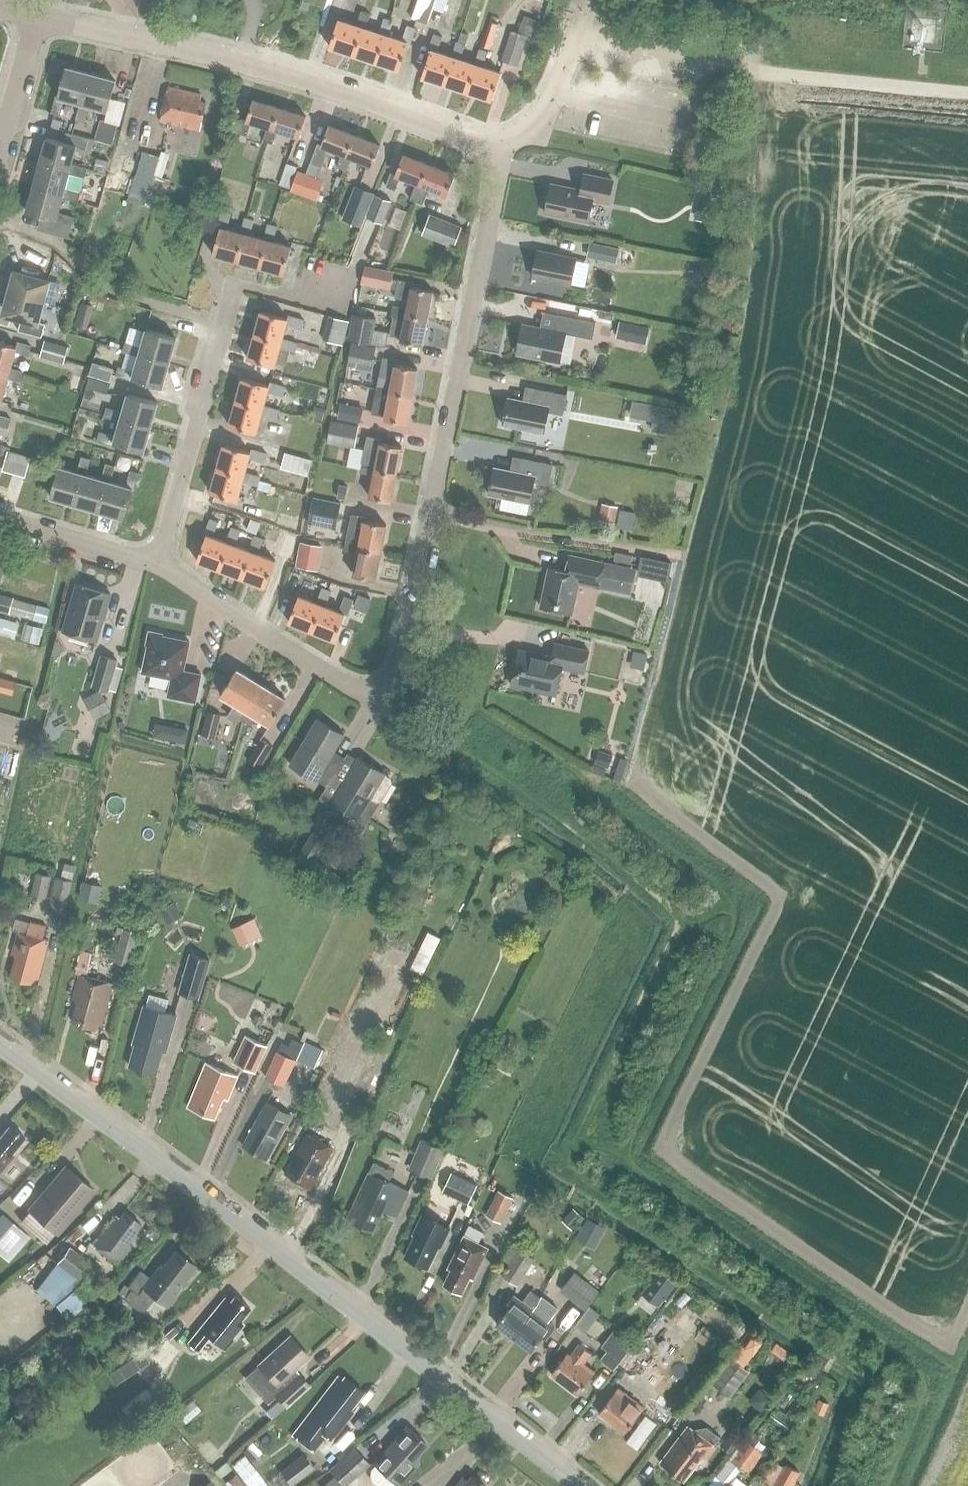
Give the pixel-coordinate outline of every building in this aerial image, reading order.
[(415,15),(429,20),(432,8),(435,0),(420,0),(415,15)] [(444,12),(448,0),(435,0),(432,8),(444,12)] [(367,28),(372,12),(363,9),(357,25),(339,19),(330,47),(353,54),(362,27),(367,28)] [(388,35),(393,19),(384,16),(379,32),(367,28),(362,27),(353,54),(376,62),(385,34),(388,35)] [(538,21),(525,16),(519,32),(532,37),(538,21)] [(411,43),(417,27),(393,19),(388,35),(385,34),(376,62),(400,69),(409,42),(411,43)] [(499,25),(490,22),(483,46),(492,48),(499,25)] [(528,36),(511,30),(502,60),(519,66),(528,36)] [(455,58),(452,57),(438,52),(443,37),(434,34),(429,50),(431,51),(423,77),(446,85),(455,58)] [(478,65),(475,64),(460,60),(466,44),(457,41),(452,57),(455,58),(446,85),(469,92),(478,65)] [(493,100),(501,73),(483,67),(488,52),(480,49),(475,64),(478,65),(469,92),(493,100)] [(83,104),(91,74),(67,68),(59,97),(57,96),(52,113),(61,115),(65,99),(81,104),(83,104)] [(108,111),(116,81),(91,74),(83,104),(81,104),(76,120),(85,122),(90,106),(108,111)] [(161,121),(200,130),(207,102),(200,101),(202,94),(169,87),(161,121)] [(274,129),(280,108),(254,100),(247,121),(244,119),(239,133),(248,136),(252,123),(270,128),(274,129)] [(300,137),(307,117),(280,108),(274,129),(270,128),(265,141),(274,144),(278,131),(300,137)] [(54,119),(52,127),(60,130),(62,121),(54,119)] [(118,124),(101,119),(96,140),(113,144),(118,124)] [(347,156),(355,136),(329,125),(322,145),(318,143),(310,163),(322,168),(328,152),(327,151),(328,148),(343,154),(347,156)] [(91,157),(95,140),(66,132),(64,142),(47,138),(41,163),(71,170),(70,173),(86,178),(88,169),(72,164),(77,148),(82,149),(80,154),(91,157)] [(373,166),(381,146),(355,136),(347,156),(343,154),(338,167),(347,171),(352,158),(373,166)] [(129,199),(147,204),(155,175),(160,158),(160,156),(143,152),(129,199)] [(422,185),(430,165),(404,155),(396,175),(392,173),(387,187),(396,190),(401,177),(417,183),(422,185)] [(163,177),(168,160),(160,158),(155,175),(163,177)] [(66,189),(70,173),(71,170),(41,163),(34,187),(64,195),(63,198),(79,202),(81,193),(66,189)] [(287,163),(280,185),(290,188),(297,168),(297,167),(287,163)] [(447,195),(455,175),(430,165),(422,185),(417,183),(410,199),(423,204),(430,188),(447,195)] [(324,181),(298,171),(290,190),(317,201),(324,181)] [(593,200),(609,204),(614,180),(585,174),(582,190),(552,184),(546,214),(589,222),(593,200)] [(342,219),(346,221),(361,226),(373,193),(354,186),(342,219)] [(59,213),(63,198),(64,195),(34,187),(27,212),(46,217),(42,231),(69,238),(75,217),(59,213)] [(701,192),(700,202),(714,204),(716,194),(701,192)] [(392,202),(376,195),(367,217),(383,224),(392,202)] [(245,234),(242,233),(228,229),(232,214),(223,211),(219,227),(221,228),(213,255),(237,261),(245,234)] [(423,234),(455,247),(463,227),(430,215),(423,234)] [(268,240),(265,239),(251,236),(255,220),(246,218),(242,233),(245,234),(237,261),(261,268),(268,240)] [(285,274),(292,247),(274,242),(278,226),(269,224),(265,239),(268,240),(261,268),(285,274)] [(587,257),(633,267),(636,252),(590,242),(587,257)] [(533,277),(571,285),(577,259),(538,251),(533,277)] [(39,253),(33,272),(58,279),(64,260),(39,253)] [(391,290),(391,288),(397,289),(396,296),(410,299),(408,309),(407,313),(428,318),(434,291),(413,286),(414,282),(399,279),(393,277),(394,272),(365,265),(361,284),(391,290)] [(45,303),(51,281),(15,271),(9,293),(45,303)] [(39,322),(45,303),(9,293),(3,315),(22,320),(19,331),(42,337),(46,324),(39,322)] [(97,319),(101,300),(83,296),(79,315),(97,319)] [(407,313),(408,309),(394,306),(392,315),(394,316),(390,335),(402,338),(401,341),(423,345),(428,318),(407,313)] [(282,342),(283,339),(287,325),(302,329),(305,320),(289,316),(288,318),(262,311),(255,335),(282,342)] [(348,341),(372,345),(377,319),(353,314),(348,341)] [(566,333),(593,339),(596,323),(556,314),(553,331),(523,325),(518,354),(560,363),(566,333)] [(323,340),(344,346),(350,321),(330,316),(323,340)] [(616,338),(630,341),(634,324),(620,321),(616,338)] [(170,362),(177,338),(147,329),(142,347),(126,343),(123,352),(139,356),(140,354),(170,362)] [(298,343),(283,339),(282,342),(255,335),(249,359),(275,366),(280,348),(296,352),(298,343)] [(69,347),(45,341),(41,357),(64,363),(69,347)] [(11,369),(16,352),(29,355),(32,347),(18,343),(17,346),(0,342),(0,371),(10,373),(11,369)] [(348,366),(372,370),(376,348),(352,343),(348,366)] [(163,387),(170,362),(140,354),(139,356),(135,372),(119,367),(116,376),(133,381),(134,379),(163,387)] [(413,396),(418,369),(397,365),(398,361),(384,358),(378,385),(392,388),(391,392),(413,396)] [(94,364),(90,375),(110,382),(114,369),(94,364)] [(11,369),(10,373),(0,371),(0,399),(3,400),(9,378),(22,382),(25,373),(11,369)] [(328,400),(331,381),(306,377),(304,396),(328,400)] [(108,394),(110,384),(90,378),(84,398),(91,400),(94,390),(108,394)] [(263,409),(264,406),(268,392),(284,396),(286,387),(270,383),(270,385),(243,378),(236,402),(263,409)] [(407,423),(413,396),(391,392),(392,388),(378,385),(373,414),(386,416),(386,419),(407,423)] [(548,410),(562,413),(566,393),(535,387),(533,401),(507,397),(502,424),(544,431),(548,410)] [(151,427),(158,402),(128,394),(123,412),(107,408),(105,417),(121,421),(121,419),(151,427)] [(263,409),(236,402),(230,426),(257,433),(262,415),(290,423),(292,414),(264,406),(263,409)] [(362,408),(334,402),(331,419),(359,424),(362,408)] [(654,421),(652,431),(677,435),(682,409),(656,405),(654,421)] [(315,406),(312,419),(323,422),(326,409),(315,406)] [(9,428),(12,419),(0,416),(0,426),(9,428)] [(144,452),(151,427),(121,419),(121,421),(116,436),(89,429),(86,437),(115,446),(115,444),(144,452)] [(327,443),(355,449),(359,426),(331,420),(327,443)] [(397,474),(402,447),(382,443),(383,439),(368,436),(363,463),(376,465),(375,470),(397,474)] [(245,476),(246,473),(250,459),(265,463),(268,454),(252,450),(251,452),(224,445),(218,469),(245,476)] [(31,457),(8,451),(3,471),(26,477),(31,457)] [(281,469),(308,476),(312,460),(285,452),(281,469)] [(87,475),(91,459),(82,457),(78,473),(60,467),(51,497),(76,504),(84,474),(87,475)] [(535,480),(549,483),(552,463),(522,457),(519,471),(494,467),(489,493),(531,501),(535,480)] [(391,501),(397,474),(375,470),(376,465),(363,463),(361,472),(375,474),(370,497),(391,501)] [(111,482),(116,466),(107,464),(102,480),(87,475),(84,474),(76,504),(100,511),(108,481),(111,482)] [(261,477),(246,473),(245,476),(218,469),(211,492),(238,500),(243,482),(259,486),(261,477)] [(135,490),(140,473),(131,471),(126,487),(111,482),(108,481),(100,511),(125,518),(133,490),(135,490)] [(271,483),(261,480),(258,490),(269,493),(271,483)] [(346,485),(340,484),(337,495),(344,497),(346,485)] [(335,530),(336,523),(340,503),(313,498),(307,524),(335,530)] [(600,520),(615,524),(618,507),(603,504),(600,520)] [(281,510),(276,527),(300,533),(305,516),(281,510)] [(620,510),(617,528),(632,530),(635,513),(620,510)] [(366,521),(366,517),(352,514),(347,541),(361,543),(360,548),(381,552),(387,525),(366,521)] [(221,570),(230,546),(226,544),(212,539),(219,521),(211,518),(204,537),(206,538),(198,561),(221,570)] [(259,522),(251,519),(247,529),(256,532),(259,522)] [(252,554),(249,553),(236,548),(235,548),(242,530),(232,526),(226,544),(230,546),(221,570),(243,578),(252,554)] [(275,563),(259,557),(258,557),(264,538),(255,535),(249,553),(252,554),(243,578),(266,587),(275,563)] [(360,548),(361,543),(347,541),(345,550),(359,553),(354,575),(376,579),(381,552),(360,548)] [(324,546),(301,542),(296,567),(319,571),(324,546)] [(622,591),(627,566),(570,554),(566,571),(549,567),(541,606),(572,613),(579,582),(622,591)] [(111,594),(78,584),(64,631),(97,641),(111,594)] [(326,606),(332,591),(323,588),(317,603),(299,596),(289,622),(312,631),(322,605),(326,606)] [(0,594),(0,610),(46,624),(51,608),(0,594)] [(354,605),(366,610),(370,599),(359,594),(354,605)] [(354,600),(345,596),(339,611),(326,606),(322,605),(312,631),(335,640),(345,614),(348,615),(354,600)] [(169,697),(196,703),(202,675),(184,671),(190,642),(163,636),(163,634),(150,632),(147,645),(149,646),(143,673),(172,679),(169,697)] [(563,667),(584,672),(589,650),(556,642),(553,656),(519,649),(512,685),(556,695),(563,667)] [(639,653),(635,669),(644,671),(648,655),(639,653)] [(119,660),(101,655),(92,687),(109,692),(119,660)] [(239,724),(242,718),(247,710),(262,685),(237,670),(222,695),(235,703),(227,716),(239,724)] [(262,685),(247,710),(242,718),(252,725),(257,716),(271,725),(286,699),(262,685)] [(90,695),(100,716),(110,711),(99,690),(90,695)] [(203,735),(216,738),(222,715),(209,711),(203,735)] [(337,770),(344,759),(333,754),(345,735),(318,719),(291,765),(327,787),(317,804),(317,805),(337,770)] [(177,733),(176,742),(187,744),(189,730),(183,729),(177,733)] [(274,747),(261,740),(248,760),(261,768),(274,747)] [(599,751),(594,763),(609,769),(614,756),(599,751)] [(385,774),(386,773),(360,757),(348,776),(337,770),(317,805),(331,813),(335,805),(358,819),(370,799),(376,802),(381,801),(392,783),(391,778),(385,774)] [(213,810),(219,789),(220,789),(200,783),(193,804),(213,810)] [(337,886),(343,878),(315,860),(327,841),(313,832),(300,851),(302,852),(298,858),(309,866),(307,870),(315,875),(327,883),(328,881),(337,886)] [(73,879),(76,865),(65,863),(62,877),(73,879)] [(52,877),(37,873),(32,896),(47,899),(52,877)] [(56,878),(49,910),(66,914),(73,882),(56,878)] [(83,882),(80,899),(99,903),(103,886),(83,882)] [(161,910),(168,924),(182,917),(174,903),(161,910)] [(254,919),(232,929),(240,946),(262,936),(254,919)] [(11,978),(37,985),(49,940),(44,939),(47,927),(31,922),(28,934),(19,932),(13,954),(17,955),(11,978)] [(141,933),(118,927),(116,933),(122,934),(115,961),(132,966),(141,933)] [(82,948),(78,970),(89,972),(94,950),(82,948)] [(179,993),(200,999),(211,959),(190,953),(179,993)] [(97,1025),(102,1026),(114,983),(80,974),(73,999),(79,1001),(73,1023),(96,1029),(97,1025)] [(163,1052),(166,1053),(177,1015),(145,1006),(133,1044),(136,1044),(130,1066),(157,1074),(163,1052)] [(264,1018),(256,1015),(253,1021),(261,1025),(264,1018)] [(267,1046),(246,1037),(235,1062),(256,1072),(267,1046)] [(324,1048),(306,1040),(298,1060),(316,1067),(324,1048)] [(297,1060),(278,1051),(266,1077),(285,1086),(297,1060)] [(238,1077),(207,1064),(189,1107),(216,1118),(224,1098),(228,1100),(238,1077)] [(294,1116),(268,1101),(243,1145),(264,1158),(268,1151),(272,1154),(294,1116)] [(25,1137),(11,1125),(0,1138),(0,1172),(14,1155),(11,1153),(25,1137)] [(334,1149),(308,1134),(285,1174),(307,1186),(310,1180),(315,1183),(334,1149)] [(409,1169),(432,1179),(445,1150),(422,1140),(409,1169)] [(485,1172),(459,1159),(443,1191),(469,1204),(485,1172)] [(402,1206),(409,1192),(390,1183),(395,1173),(374,1163),(349,1216),(354,1219),(353,1221),(374,1231),(384,1211),(388,1213),(393,1202),(402,1206)] [(48,1244),(57,1233),(94,1190),(66,1167),(20,1220),(48,1244)] [(514,1198),(499,1190),(487,1215),(502,1223),(514,1198)] [(439,1247),(441,1248),(458,1213),(433,1201),(426,1216),(423,1215),(413,1235),(416,1236),(405,1257),(429,1268),(439,1247)] [(573,1208),(562,1221),(572,1230),(583,1217),(573,1208)] [(142,1225),(124,1211),(120,1218),(116,1215),(93,1245),(116,1263),(130,1245),(128,1243),(142,1225)] [(23,1230),(3,1214),(0,1217),(0,1253),(11,1262),(31,1237),(23,1230)] [(576,1239),(595,1250),(607,1228),(588,1218),(576,1239)] [(476,1274),(489,1248),(479,1244),(485,1232),(470,1225),(449,1268),(453,1270),(445,1285),(462,1293),(472,1272),(476,1274)] [(74,1276),(82,1282),(95,1266),(70,1247),(43,1282),(60,1294),(74,1276)] [(520,1249),(519,1251),(512,1247),(504,1260),(510,1264),(502,1276),(518,1286),(535,1259),(520,1249)] [(141,1271),(128,1287),(125,1285),(118,1294),(124,1299),(143,1313),(155,1297),(168,1307),(184,1285),(182,1284),(196,1266),(175,1250),(164,1265),(162,1263),(150,1278),(141,1271)] [(642,1293),(660,1307),(678,1283),(660,1269),(642,1293)] [(561,1291),(585,1310),(600,1292),(588,1282),(576,1272),(561,1291)] [(76,1299),(83,1307),(97,1296),(90,1287),(76,1299)] [(538,1304),(542,1297),(532,1290),(522,1302),(514,1296),(504,1308),(508,1310),(497,1324),(514,1337),(534,1311),(538,1304)] [(250,1308),(235,1296),(230,1302),(225,1298),(189,1342),(199,1350),(210,1337),(225,1349),(234,1339),(236,1340),(243,1331),(240,1328),(244,1324),(239,1321),(250,1308)] [(591,1307),(577,1325),(587,1332),(600,1314),(591,1307)] [(546,1339),(555,1327),(534,1311),(514,1337),(532,1351),(543,1337),(546,1339)] [(735,1334),(741,1339),(748,1330),(741,1325),(735,1334)] [(634,1344),(615,1329),(602,1347),(607,1351),(601,1360),(614,1370),(634,1344)] [(745,1349),(753,1356),(764,1341),(755,1334),(745,1347),(745,1349)] [(280,1400),(286,1407),(309,1386),(295,1370),(309,1357),(290,1336),(258,1365),(281,1391),(276,1396),(279,1399),(280,1400)] [(154,1357),(166,1368),(181,1350),(169,1340),(154,1357)] [(56,1360),(66,1366),(75,1350),(65,1344),(56,1360)] [(552,1375),(578,1395),(595,1372),(584,1363),(592,1353),(580,1344),(571,1356),(568,1354),(552,1375)] [(733,1359),(744,1367),(753,1356),(745,1349),(745,1347),(743,1346),(733,1359)] [(733,1359),(731,1357),(712,1383),(731,1397),(750,1371),(744,1367),(733,1359)] [(344,1378),(342,1381),(338,1378),(295,1435),(313,1450),(325,1434),(331,1439),(352,1412),(349,1410),(363,1393),(344,1378)] [(599,1414),(625,1434),(645,1408),(619,1388),(599,1414)] [(158,1402),(147,1389),(122,1409),(132,1422),(158,1402)] [(280,1400),(279,1399),(268,1410),(275,1417),(286,1407),(280,1400)] [(814,1411),(825,1415),(829,1403),(819,1399),(814,1411)] [(787,1414),(796,1420),(804,1408),(796,1402),(787,1414)] [(11,1424),(22,1426),(25,1413),(14,1411),(11,1424)] [(406,1426),(376,1459),(373,1463),(375,1465),(373,1467),(371,1470),(370,1472),(370,1474),(371,1476),(371,1479),(372,1480),(372,1481),(374,1482),(375,1484),(377,1485),(393,1485),(395,1485),(395,1484),(398,1485),(400,1483),(416,1466),(412,1462),(427,1445),(411,1429),(410,1430),(406,1426)] [(694,1429),(689,1426),(661,1463),(684,1481),(702,1458),(705,1460),(722,1438),(707,1427),(694,1429)] [(722,1447),(732,1454),(741,1442),(731,1435),(722,1447)] [(764,1453),(747,1440),(719,1477),(728,1484),(727,1485),(748,1485),(749,1485),(736,1476),(729,1485),(728,1484),(742,1468),(748,1473),(764,1453)] [(262,1453),(253,1442),(242,1452),(251,1462),(262,1453)] [(355,1447),(329,1470),(334,1475),(322,1485),(346,1485),(370,1465),(355,1447)] [(304,1453),(280,1472),(291,1485),(292,1485),(315,1468),(304,1453)] [(245,1455),(232,1464),(248,1485),(268,1485),(245,1455)] [(229,1485),(245,1485),(236,1474),(237,1472),(228,1461),(215,1471),(224,1483),(226,1482),(229,1485)] [(784,1467),(775,1461),(761,1485),(793,1485),(801,1472),(786,1464),(785,1467),(784,1467)] [(472,1476),(467,1481),(462,1478),(456,1485),(485,1485),(472,1476)]
